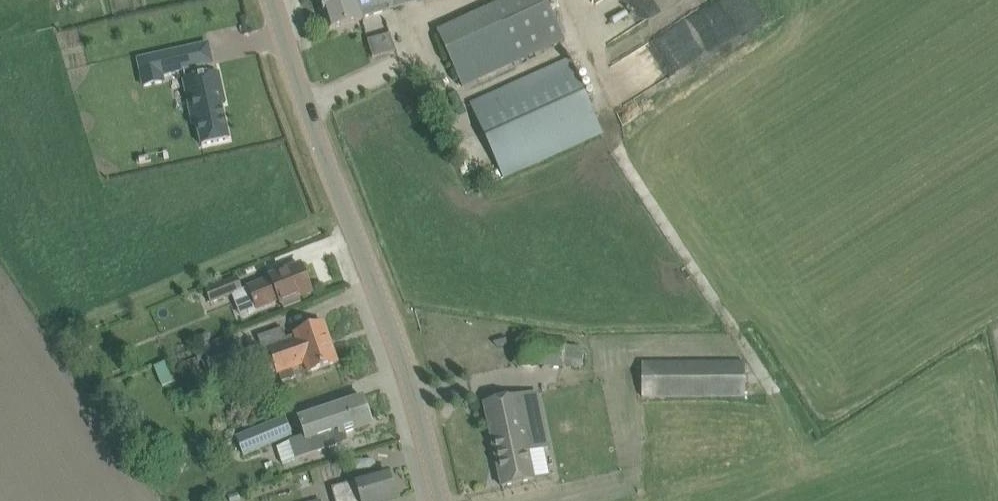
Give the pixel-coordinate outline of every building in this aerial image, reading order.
[(330,31),(364,20),(363,17),(419,0),(321,0),(330,31)] [(439,34),(462,85),(559,41),(541,0),(515,0),(439,34)] [(583,18),(597,44),(679,0),(616,0),(583,18)] [(390,36),(367,38),(369,56),(392,53),(390,36)] [(189,49),(158,55),(163,76),(183,71),(185,78),(183,79),(192,122),(196,121),(202,146),(229,140),(221,105),(225,104),(219,74),(207,76),(205,66),(205,65),(193,68),(189,49)] [(470,103),(503,176),(600,133),(568,60),(470,103)] [(271,277),(272,279),(249,288),(257,310),(281,300),(284,310),(301,303),(299,298),(311,293),(300,265),(271,277)] [(206,290),(211,303),(242,291),(237,278),(206,290)] [(283,329),(258,337),(263,353),(270,350),(273,358),(263,362),(268,378),(278,374),(279,374),(282,382),(295,378),(292,369),(306,364),(309,373),(318,370),(337,363),(324,325),(305,332),(286,339),(283,329)] [(212,373),(237,362),(227,337),(194,350),(198,359),(197,359),(198,363),(202,362),(206,371),(210,370),(212,373)] [(565,348),(565,340),(525,337),(523,365),(579,369),(581,350),(565,348)] [(642,364),(643,397),(745,396),(744,362),(642,364)] [(485,404),(502,487),(535,480),(529,453),(548,449),(536,393),(485,404)] [(278,448),(283,464),(296,460),(349,442),(345,433),(372,424),(364,398),(299,420),(305,436),(290,441),(290,442),(278,448)] [(237,438),(244,456),(291,436),(284,419),(237,438)] [(350,494),(334,498),(335,500),(391,500),(396,500),(389,473),(348,484),(350,494)]
